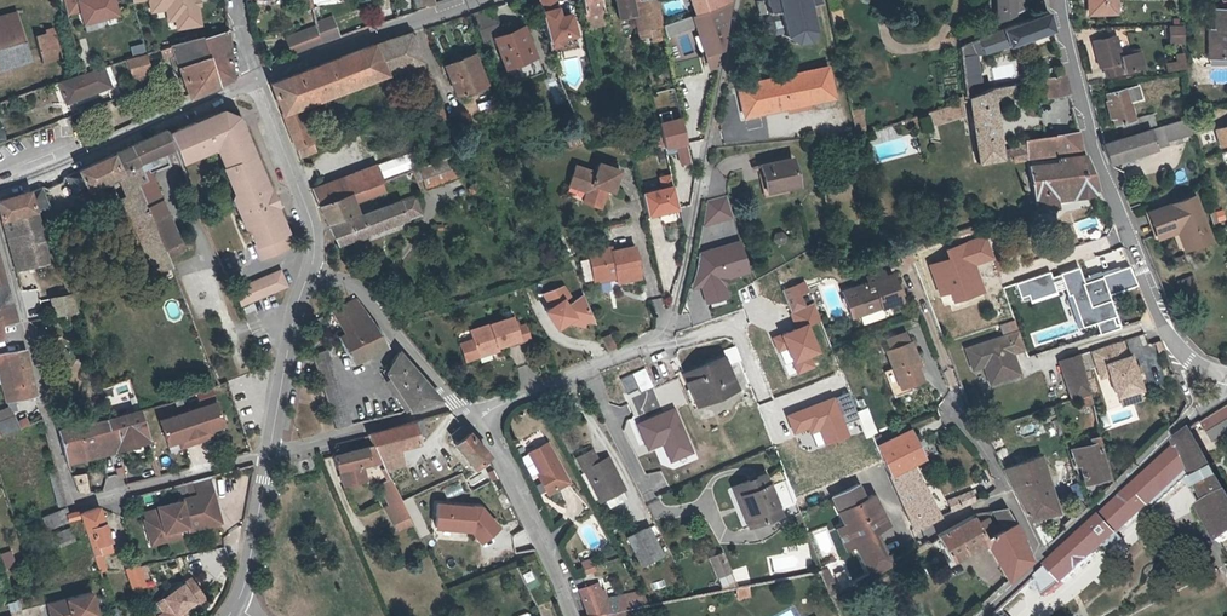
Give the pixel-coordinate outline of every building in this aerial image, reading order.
[(82,23),(119,15),(116,0),(63,0),(67,15),(79,12),(82,23)] [(150,13),(164,10),(166,22),(172,21),(176,30),(202,26),(199,6),(201,7),(200,0),(148,0),(150,13)] [(541,9),(559,5),(557,0),(538,0),(541,9)] [(583,11),(602,8),(600,0),(580,0),(583,11)] [(632,0),(615,0),(618,14),(635,11),(632,0)] [(635,11),(640,36),(652,34),(653,41),(665,38),(657,0),(632,0),(635,11)] [(695,14),(731,2),(731,0),(691,0),(695,14)] [(758,13),(756,14),(758,23),(766,22),(768,30),(772,33),(782,31),(783,35),(794,41),(805,38),(812,27),(809,16),(820,13),(817,3),(818,3),(818,0),(758,0),(755,1),(758,13)] [(998,19),(1023,10),(1022,0),(997,0),(998,19)] [(1091,12),(1114,11),(1114,3),(1117,2),(1117,0),(1091,0),(1091,12)] [(731,2),(695,14),(691,15),(709,69),(716,69),(731,2)] [(558,5),(541,9),(549,41),(579,35),(572,11),(561,13),(558,5)] [(494,37),(501,35),(489,6),(470,12),(482,42),(494,37)] [(606,25),(602,8),(583,11),(586,29),(606,25)] [(844,23),(841,8),(830,11),(833,26),(844,23)] [(28,58),(14,11),(0,16),(0,67),(28,58)] [(961,44),(965,83),(970,82),(981,80),(976,54),(1010,44),(1053,28),(1048,11),(961,44)] [(1226,59),(1226,11),(1216,11),(1215,31),(1209,31),(1209,58),(1217,58),(1226,59)] [(332,16),(314,22),(321,43),(339,37),(332,16)] [(314,25),(283,35),(290,53),(320,43),(314,25)] [(1172,40),(1184,40),(1184,25),(1172,25),(1172,40)] [(501,35),(494,37),(505,66),(508,65),(514,82),(542,71),(526,26),(501,35)] [(41,61),(61,55),(54,29),(34,35),(41,61)] [(227,29),(201,38),(200,35),(169,44),(187,99),(234,76),(231,60),(229,44),(227,29)] [(267,81),(281,114),(300,108),(296,97),(381,64),(388,74),(404,66),(407,73),(425,66),(410,31),(373,42),(267,81)] [(1094,41),(1101,66),(1104,65),(1107,76),(1123,72),(1124,72),(1147,67),(1143,50),(1122,56),(1117,36),(1110,37),(1109,35),(1102,37),(1103,39),(1094,41)] [(143,42),(129,46),(132,54),(145,50),(143,42)] [(1166,70),(1186,69),(1185,51),(1175,52),(1175,60),(1165,61),(1166,70)] [(486,82),(474,53),(444,64),(456,94),(486,82)] [(145,54),(125,59),(133,89),(153,82),(145,54)] [(296,97),(300,108),(388,74),(381,64),(296,97)] [(1049,77),(1065,73),(1063,65),(1047,68),(1049,77)] [(58,81),(65,102),(110,85),(103,66),(97,68),(85,72),(68,78),(58,81)] [(835,96),(828,66),(738,86),(745,116),(835,96)] [(1065,73),(1049,77),(1045,77),(1048,95),(1069,91),(1065,73)] [(1015,83),(992,88),(993,100),(1016,96),(1015,89),(1015,83)] [(1107,93),(1116,123),(1121,122),(1124,133),(1144,127),(1141,116),(1135,118),(1130,102),(1143,98),(1139,85),(1107,93)] [(1002,157),(1001,149),(993,100),(992,88),(970,96),(971,99),(980,162),(1002,157)] [(933,126),(966,117),(961,100),(928,109),(933,126)] [(165,131),(175,147),(179,157),(198,149),(199,153),(209,148),(207,144),(217,140),(227,165),(226,165),(240,201),(238,203),(244,218),(248,217),(258,242),(257,243),(263,258),(292,247),(286,231),(287,230),(277,205),(272,207),(269,199),(276,197),(272,188),(270,190),(243,128),(241,129),(236,118),(238,115),(221,108),(165,131)] [(300,108),(281,114),(298,158),(299,159),(317,152),(300,108)] [(861,108),(852,110),(857,135),(867,133),(861,108)] [(615,109),(607,111),(612,128),(618,127),(615,109)] [(241,129),(243,128),(246,127),(241,116),(238,115),(236,118),(241,129)] [(680,117),(658,122),(663,145),(675,143),(677,150),(680,164),(690,162),(680,117)] [(1190,118),(1105,145),(1110,162),(1153,148),(1153,149),(1196,135),(1190,118)] [(1213,131),(1218,147),(1226,144),(1226,127),(1213,131)] [(151,172),(171,164),(165,151),(175,147),(165,131),(163,128),(129,144),(147,181),(137,185),(160,242),(167,259),(183,251),(179,242),(181,241),(151,172)] [(1026,152),(1014,154),(1015,161),(1027,158),(1028,160),(1081,152),(1078,132),(1025,139),(1026,152)] [(583,141),(581,133),(566,139),(569,146),(583,141)] [(1002,157),(1014,154),(1026,152),(1025,139),(1019,140),(1020,146),(1001,149),(1002,157)] [(664,153),(677,150),(675,143),(663,145),(664,153)] [(147,181),(129,144),(73,169),(75,171),(64,177),(72,195),(120,172),(127,188),(129,197),(122,200),(155,271),(171,267),(167,259),(160,242),(137,185),(147,181)] [(1028,163),(1029,169),(1024,170),(1030,205),(1030,207),(1036,205),(1037,208),(1056,205),(1055,194),(1095,188),(1091,168),(1087,154),(1082,155),(1028,163)] [(460,175),(453,156),(420,167),(427,187),(460,175)] [(798,185),(792,158),(762,165),(768,192),(798,185)] [(575,164),(570,181),(577,183),(576,187),(586,190),(583,199),(600,205),(605,190),(602,189),(604,185),(612,187),(619,167),(599,161),(596,171),(575,164)] [(316,204),(382,182),(376,163),(310,188),(316,204)] [(662,187),(671,184),(669,174),(659,176),(662,187)] [(382,182),(316,204),(324,223),(326,224),(358,213),(355,205),(386,193),(382,182)] [(671,184),(662,187),(641,191),(646,213),(676,206),(671,184)] [(29,190),(37,211),(48,208),(40,186),(29,190)] [(29,190),(0,199),(0,221),(12,217),(37,211),(29,190)] [(724,191),(704,196),(700,220),(730,212),(724,191)] [(1149,212),(1158,234),(1179,225),(1187,246),(1210,237),(1193,194),(1149,212)] [(421,211),(416,195),(401,201),(408,219),(419,215),(421,211)] [(272,207),(277,205),(279,205),(276,197),(269,199),(272,207)] [(408,219),(401,201),(329,226),(332,231),(335,237),(339,243),(408,219)] [(15,227),(39,219),(37,211),(12,217),(15,227)] [(0,221),(0,224),(15,272),(48,263),(45,239),(39,219),(15,227),(12,217),(0,221)] [(737,238),(707,245),(704,259),(708,270),(702,272),(699,279),(704,297),(724,292),(721,281),(723,272),(745,267),(737,238)] [(613,249),(612,245),(588,250),(595,280),(612,277),(610,272),(617,271),(618,280),(642,274),(635,244),(613,249)] [(687,283),(699,279),(702,272),(708,270),(704,259),(707,245),(695,248),(693,264),(687,283)] [(900,253),(903,262),(912,259),(909,250),(900,253)] [(938,265),(921,272),(927,288),(944,281),(938,265)] [(866,279),(839,288),(849,315),(897,297),(888,271),(881,273),(879,268),(863,273),(866,279)] [(1122,271),(1126,287),(1136,283),(1130,268),(1122,271)] [(244,305),(289,286),(282,270),(237,290),(244,305)] [(1191,276),(1177,282),(1180,291),(1194,285),(1191,276)] [(781,287),(789,309),(802,304),(796,290),(804,286),(802,279),(781,287)] [(12,304),(6,283),(2,289),(0,289),(0,307),(12,304)] [(1136,283),(1126,287),(1125,287),(1130,299),(1141,295),(1136,283)] [(594,320),(585,293),(571,298),(566,284),(541,292),(555,333),(594,320)] [(47,298),(53,317),(77,313),(72,294),(47,298)] [(340,337),(349,354),(381,337),(369,318),(354,296),(352,298),(332,309),(342,328),(338,330),(341,335),(340,337)] [(789,309),(795,325),(805,321),(805,322),(817,317),(810,300),(802,304),(789,309)] [(12,304),(0,307),(0,327),(17,322),(12,304)] [(470,328),(477,350),(498,344),(498,345),(520,338),(514,315),(470,328)] [(786,328),(771,334),(776,346),(784,343),(790,357),(794,368),(810,362),(805,351),(815,348),(805,322),(805,321),(795,325),(791,326),(792,329),(787,331),(786,328)] [(965,346),(971,367),(983,363),(988,381),(1007,375),(1005,369),(1016,365),(1014,357),(1009,355),(1008,351),(1011,350),(1023,346),(1017,329),(965,346)] [(601,337),(608,352),(618,347),(611,333),(601,337)] [(351,357),(354,363),(387,346),(381,337),(349,354),(351,357)] [(1091,349),(1096,366),(1105,363),(1108,373),(1115,395),(1139,387),(1136,377),(1133,367),(1129,354),(1126,356),(1121,340),(1091,349)] [(887,351),(894,369),(885,372),(893,392),(922,380),(916,363),(919,362),(911,342),(887,351)] [(781,360),(790,357),(784,343),(776,346),(781,360)] [(498,344),(477,350),(479,355),(499,349),(498,345),(498,344)] [(326,348),(310,353),(336,428),(354,424),(326,348)] [(17,411),(14,401),(35,395),(23,350),(0,355),(0,380),(5,403),(12,412),(17,411)] [(1083,368),(1092,365),(1088,350),(1080,353),(1083,368)] [(384,372),(389,380),(410,409),(440,397),(399,351),(390,364),(392,366),(384,372)] [(1083,368),(1080,353),(1058,360),(1069,393),(1072,400),(1090,395),(1083,368)] [(730,384),(720,356),(680,371),(690,399),(730,384)] [(1108,373),(1105,363),(1096,366),(1100,376),(1108,373)] [(638,390),(651,384),(642,365),(629,371),(636,386),(638,390)] [(1007,375),(1018,371),(1016,365),(1005,369),(1007,375)] [(1141,375),(1138,365),(1133,367),(1136,377),(1141,375)] [(625,391),(636,386),(629,371),(618,376),(625,391)] [(410,409),(389,380),(384,383),(403,411),(410,409)] [(845,390),(784,413),(790,429),(804,423),(809,421),(811,427),(816,425),(821,440),(843,432),(839,421),(855,415),(845,390)] [(1069,393),(1054,397),(1057,405),(1059,404),(1072,400),(1069,393)] [(214,403),(158,422),(166,445),(177,442),(184,439),(186,446),(206,439),(204,432),(211,430),(222,426),(214,403)] [(671,407),(635,421),(641,436),(644,434),(648,445),(660,440),(667,458),(688,449),(671,407)] [(1226,423),(1226,407),(1202,424),(1208,434),(1226,423)] [(868,408),(857,412),(865,432),(876,428),(868,408)] [(139,409),(110,418),(119,449),(147,440),(139,409)] [(20,429),(16,417),(0,422),(0,437),(20,429)] [(110,418),(91,422),(58,430),(65,458),(67,462),(99,455),(100,454),(100,453),(115,450),(119,449),(110,418)] [(421,418),(390,426),(395,447),(397,447),(418,441),(416,434),(425,432),(421,418)] [(812,444),(821,440),(816,425),(811,427),(809,421),(804,423),(812,444)] [(488,454),(486,451),(472,435),(462,423),(451,433),(457,440),(454,443),(475,466),(488,454)] [(374,444),(382,460),(387,471),(395,469),(394,464),(402,462),(397,447),(395,447),(390,426),(368,432),(369,434),(374,444)] [(876,447),(883,461),(884,460),(914,528),(940,515),(913,461),(924,456),(915,439),(910,427),(876,447)] [(211,430),(204,432),(206,439),(213,437),(211,430)] [(1033,583),(1038,588),(1049,601),(1153,507),(1193,471),(1198,482),(1194,485),(1199,494),(1202,493),(1206,501),(1199,505),(1218,542),(1226,538),(1226,493),(1226,490),(1224,492),(1192,431),(1177,442),(1176,443),(1176,445),(1178,447),(1096,523),(1033,583)] [(1071,449),(1075,467),(1081,466),(1085,484),(1106,479),(1097,437),(1090,439),(1091,444),(1071,449)] [(184,439),(177,442),(180,449),(186,446),(184,439)] [(526,452),(537,473),(539,477),(537,478),(545,493),(566,482),(544,442),(526,452)] [(382,460),(374,444),(365,446),(369,460),(369,464),(382,460)] [(369,460),(365,446),(333,456),(337,470),(339,469),(343,486),(366,479),(361,463),(369,460)] [(586,453),(614,504),(625,498),(620,490),(623,488),(607,457),(597,463),(591,450),(586,453)] [(614,504),(586,453),(576,458),(583,470),(581,471),(598,501),(603,498),(608,507),(614,504)] [(1050,489),(1047,479),(1041,456),(1003,468),(1014,489),(1029,520),(1057,514),(1050,489)] [(86,474),(71,476),(77,491),(88,493),(86,474)] [(1075,476),(1047,479),(1050,489),(1080,485),(1076,475),(1075,476)] [(194,482),(197,494),(212,490),(208,478),(198,481),(194,482)] [(390,503),(401,499),(391,478),(380,484),(390,503)] [(739,491),(754,530),(782,520),(767,480),(739,491)] [(874,530),(874,531),(888,524),(873,494),(864,498),(857,483),(832,495),(854,540),(874,530)] [(212,490),(197,494),(180,499),(180,501),(157,507),(159,515),(144,520),(148,536),(162,532),(164,540),(180,536),(179,530),(178,527),(187,525),(188,528),(188,530),(220,521),(212,490)] [(970,490),(948,500),(952,511),(975,501),(970,490)] [(754,530),(739,491),(729,495),(745,534),(754,530)] [(401,499),(390,503),(391,504),(386,506),(394,524),(410,516),(401,499)] [(493,534),(494,503),(435,501),(434,532),(493,534)] [(80,518),(77,507),(43,517),(47,528),(80,518)] [(94,559),(101,557),(113,554),(98,508),(79,514),(94,559)] [(936,536),(939,540),(952,562),(987,543),(1007,581),(1032,560),(1022,536),(1007,509),(992,512),(1000,529),(984,539),(972,516),(958,523),(936,536)] [(60,546),(75,541),(70,526),(55,532),(60,546)] [(632,536),(646,562),(659,555),(645,528),(632,536)] [(511,533),(515,547),(530,542),(526,529),(511,533)] [(874,530),(854,540),(870,573),(893,560),(889,552),(883,555),(872,532),(874,531),(874,530)] [(151,544),(164,540),(162,532),(148,536),(151,544)] [(646,562),(632,536),(627,538),(641,565),(646,562)] [(939,540),(936,536),(929,540),(932,544),(939,540)] [(17,564),(11,549),(0,553),(0,557),(5,569),(17,564)] [(730,572),(723,554),(710,559),(717,577),(730,572)] [(101,557),(94,559),(99,574),(106,572),(101,557)] [(131,592),(144,587),(138,568),(125,572),(131,592)] [(531,570),(525,572),(530,585),(536,582),(531,570)] [(163,611),(156,615),(183,615),(182,615),(181,613),(187,609),(192,605),(204,596),(190,577),(163,596),(167,602),(166,608),(163,611)] [(639,592),(603,598),(598,583),(579,588),(583,597),(584,597),(590,615),(644,604),(642,597),(639,592)] [(737,598),(750,597),(749,585),(736,586),(737,598)] [(91,591),(47,603),(50,615),(98,615),(91,591)] [(156,601),(163,611),(166,608),(167,602),(163,596),(156,601)]
